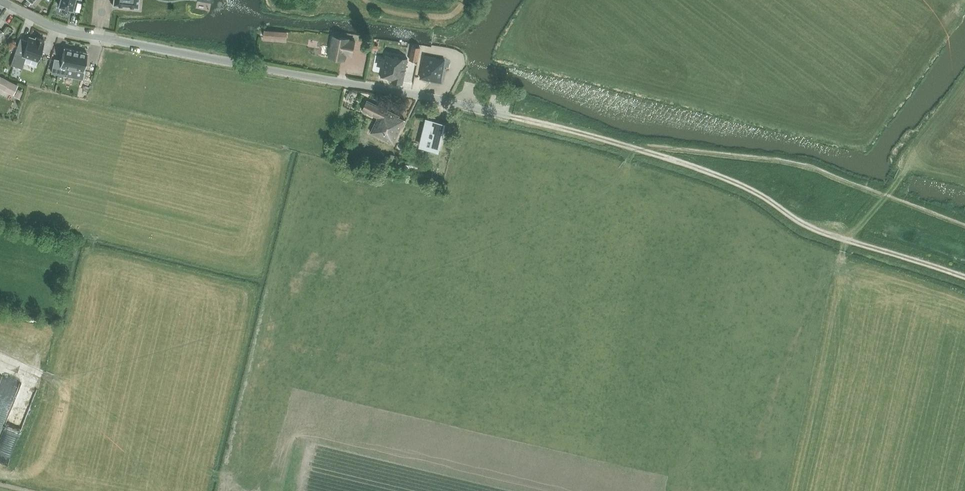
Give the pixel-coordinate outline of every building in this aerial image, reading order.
[(72,9),(75,0),(60,0),(58,5),(72,9)] [(286,39),(286,38),(287,31),(265,30),(264,37),(286,39)] [(345,60),(346,55),(352,56),(355,42),(348,40),(348,38),(333,35),(329,57),(345,60)] [(15,53),(11,65),(22,68),(26,57),(38,61),(44,42),(29,37),(28,41),(20,38),(15,53)] [(366,42),(364,52),(370,53),(372,43),(366,42)] [(64,48),(61,60),(54,59),(52,72),(65,75),(67,67),(84,71),(87,53),(64,48)] [(392,80),(392,82),(402,84),(407,58),(385,54),(381,76),(388,77),(388,79),(392,80)] [(424,56),(420,78),(440,82),(444,59),(424,56)] [(13,94),(17,85),(16,84),(0,76),(0,88),(13,94)] [(18,90),(14,96),(20,99),(23,92),(18,90)] [(367,101),(362,111),(377,118),(370,133),(393,144),(404,121),(398,118),(399,116),(367,101)] [(428,119),(421,147),(438,151),(445,124),(428,119)]
